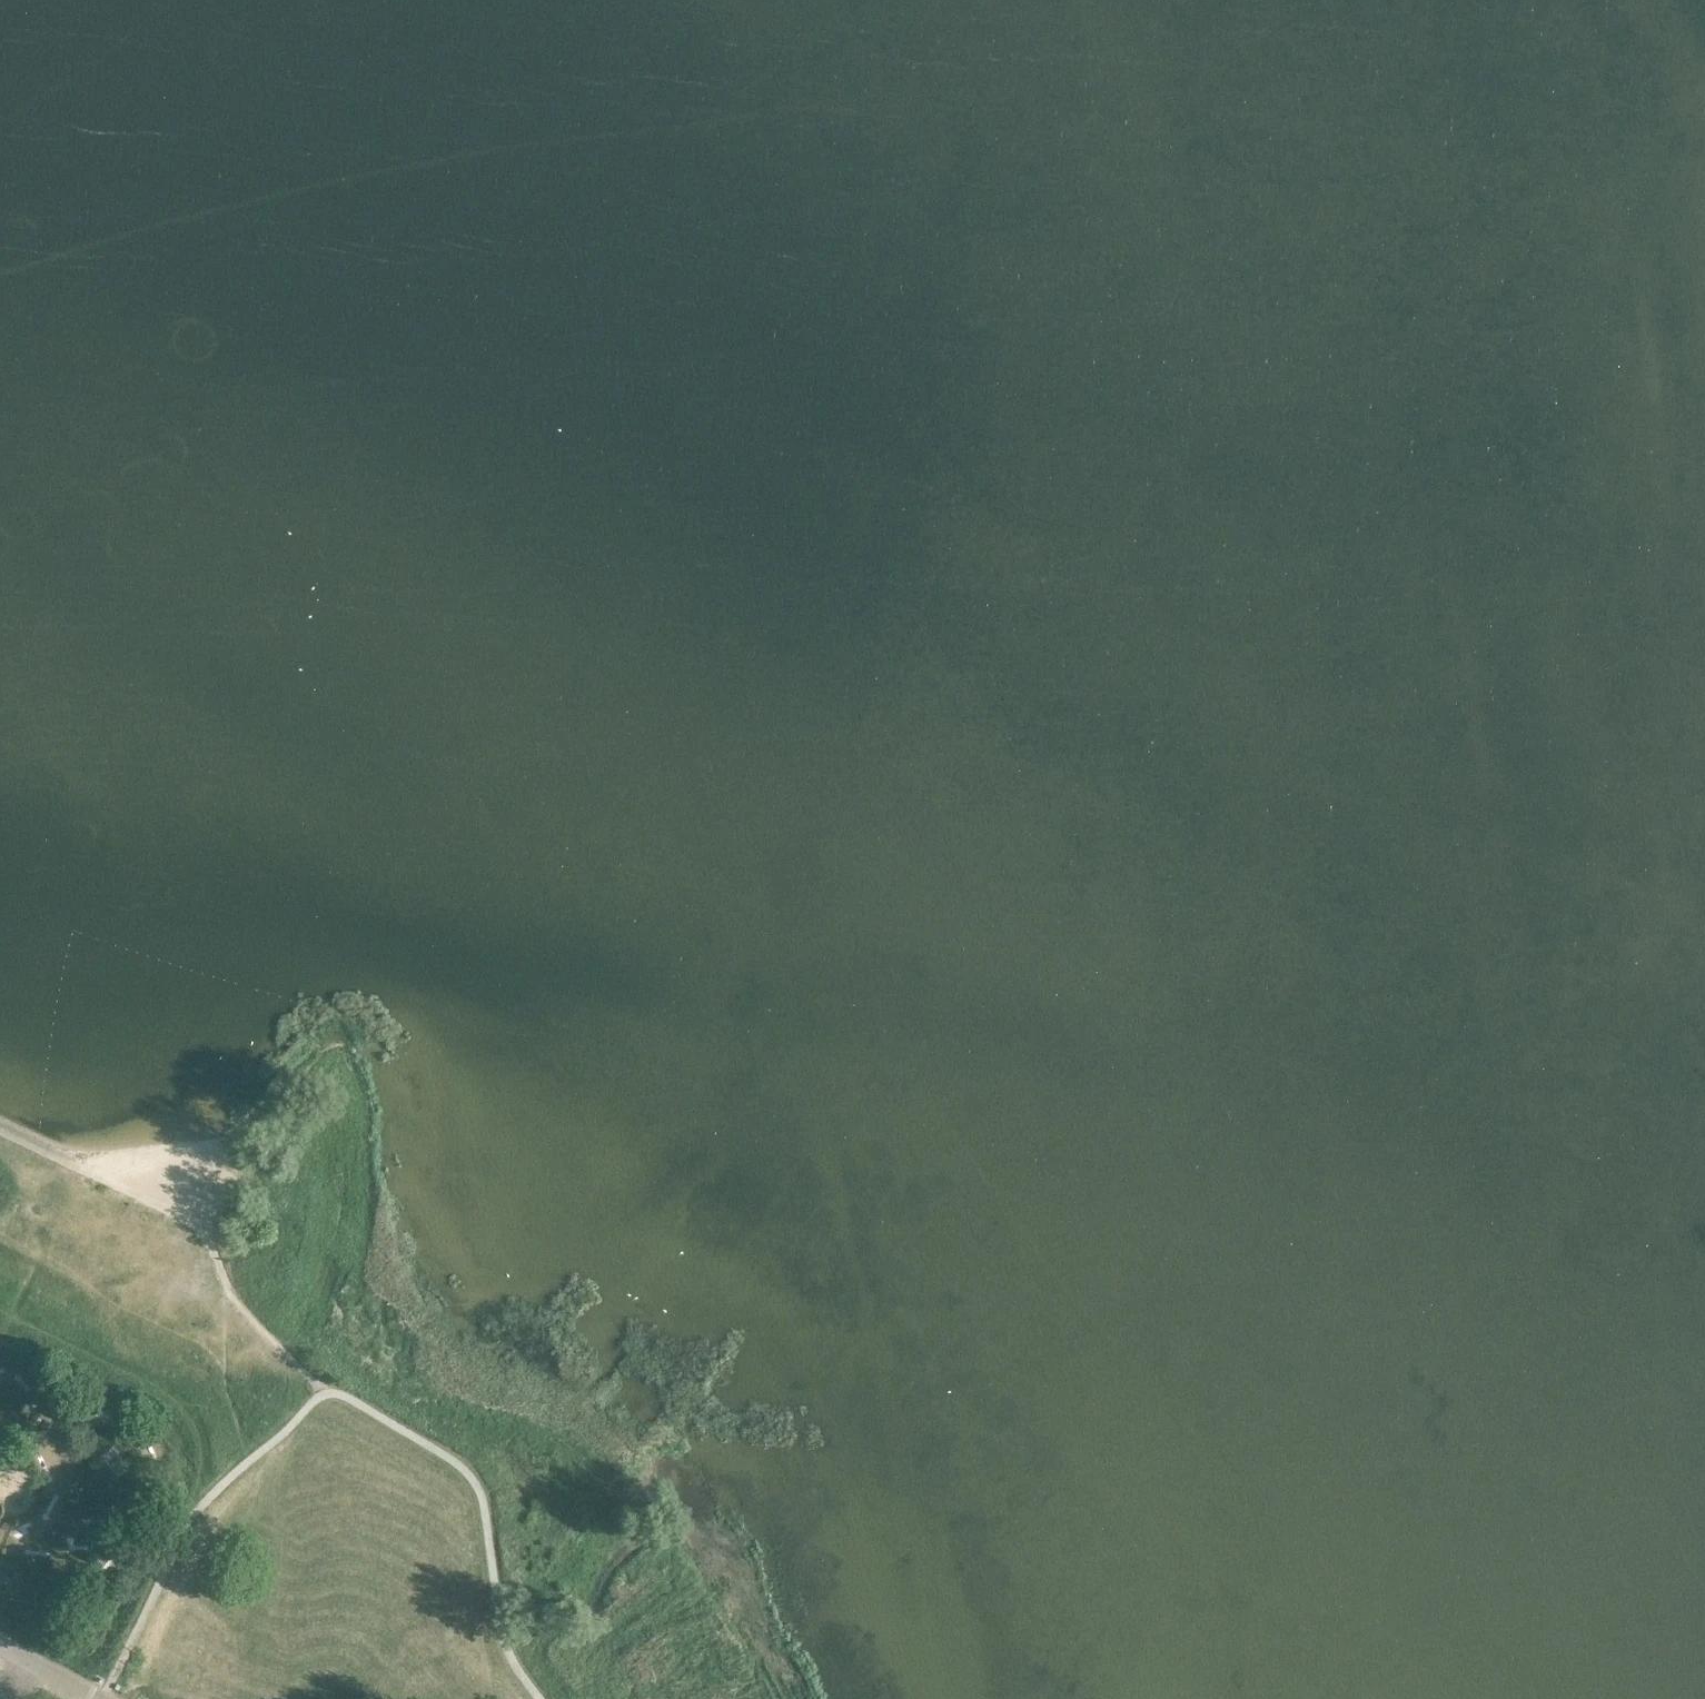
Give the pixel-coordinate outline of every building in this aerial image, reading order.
[(112,1444),(97,1458),(117,1480),(132,1467),(112,1444)]
